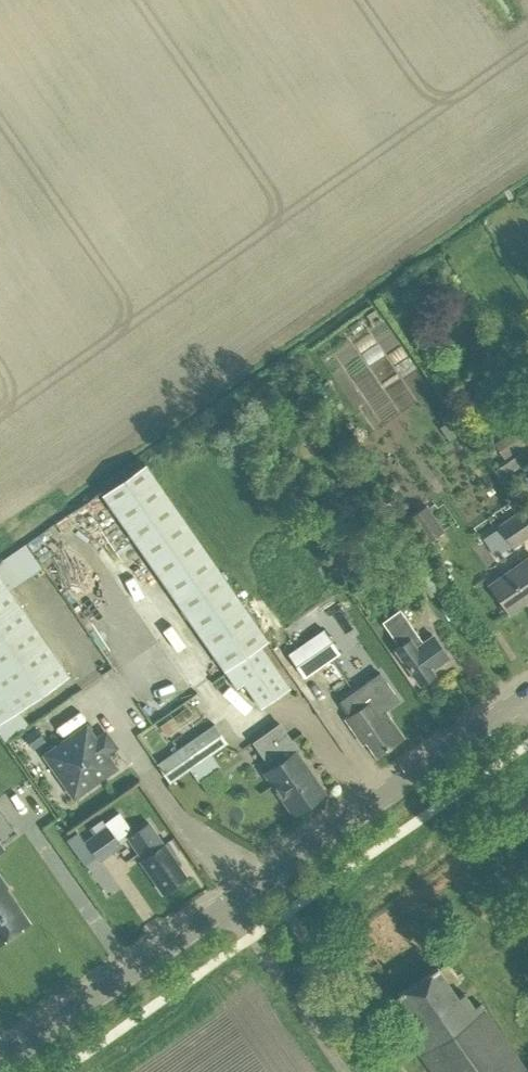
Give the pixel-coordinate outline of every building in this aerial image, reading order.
[(379,422),(414,400),(371,332),(336,355),(379,422)] [(527,392),(527,370),(523,364),(512,372),(527,392)] [(516,404),(527,421),(527,395),(516,404)] [(514,428),(493,442),(504,458),(524,443),(514,428)] [(145,462),(102,492),(236,686),(243,682),(260,706),(289,686),(260,644),(267,639),(145,462)] [(410,518),(428,544),(446,531),(428,505),(410,518)] [(513,548),(527,538),(527,522),(520,510),(497,525),(513,548)] [(489,584),(509,613),(527,600),(527,557),(489,584)] [(69,570),(79,589),(95,580),(85,562),(69,570)] [(0,576),(0,722),(69,674),(0,576)] [(399,646),(395,649),(420,684),(435,674),(431,669),(448,657),(432,635),(423,641),(400,609),(382,621),(399,646)] [(287,653),(303,677),(339,652),(323,629),(287,653)] [(399,731),(384,710),(399,699),(380,672),(337,702),(348,717),(346,718),(362,743),(366,740),(376,756),(398,741),(393,735),(399,731)] [(97,738),(86,723),(43,754),(73,798),(117,767),(106,752),(115,746),(105,733),(97,738)] [(146,746),(154,742),(148,732),(154,728),(152,723),(137,731),(146,746)] [(270,760),(274,765),(263,772),(293,815),(325,792),(296,751),(298,750),(279,723),(253,742),(267,761),(270,760)] [(157,764),(169,782),(227,742),(214,724),(157,764)] [(140,860),(162,892),(186,876),(172,855),(175,853),(167,841),(163,844),(148,822),(127,837),(143,859),(140,860)] [(85,840),(98,858),(119,843),(107,825),(85,840)] [(30,921),(16,901),(13,903),(4,889),(8,886),(0,875),(0,942),(30,921)] [(437,967),(397,994),(418,1024),(405,1033),(432,1071),(527,1071),(480,1003),(474,1007),(464,993),(457,997),(451,988),(462,981),(448,962),(438,968),(437,967)]
